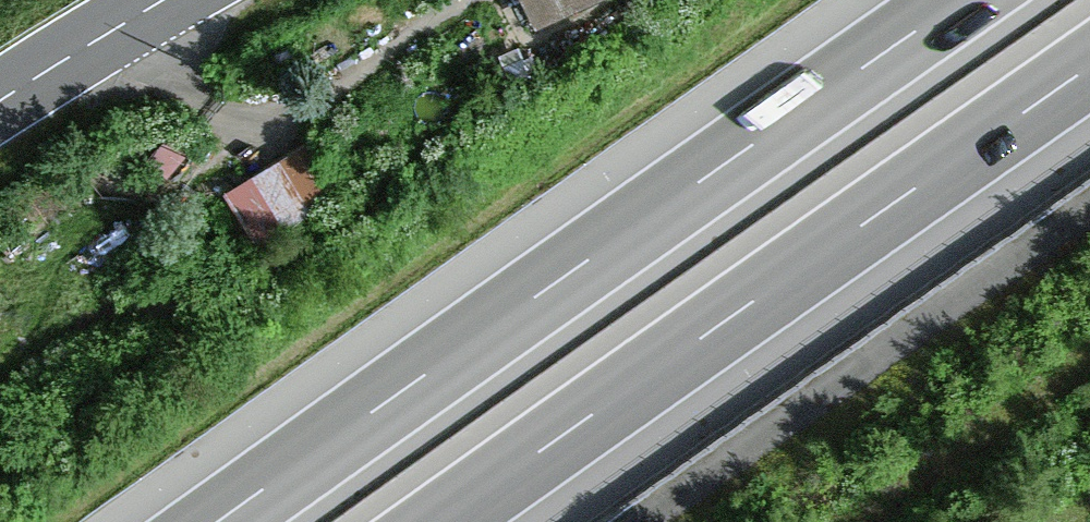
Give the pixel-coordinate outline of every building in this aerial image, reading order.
[(663,0),(525,0),(547,52),(664,3),(663,0)] [(313,143),(229,176),(252,232),(336,199),(313,143)]
